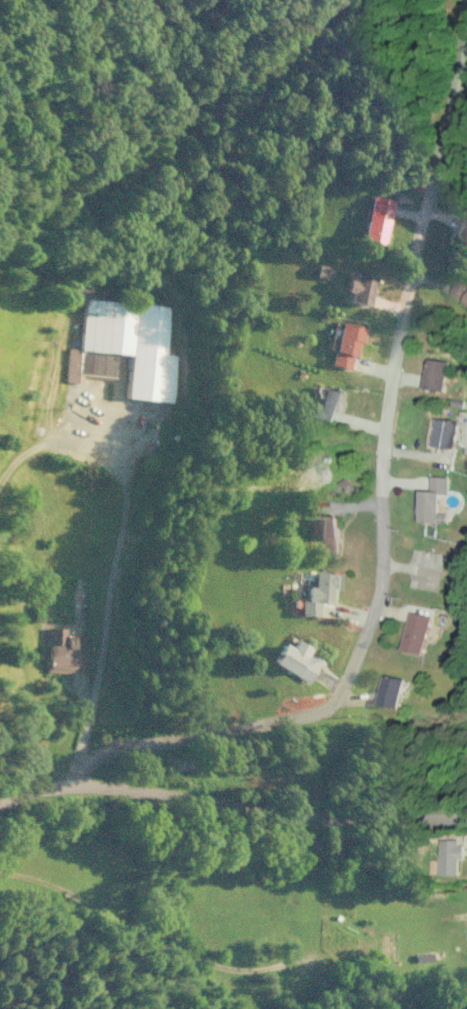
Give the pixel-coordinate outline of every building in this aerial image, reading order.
[(382,244),(393,201),(371,195),(359,238),(382,244)] [(457,218),(450,236),(466,242),(466,222),(457,218)] [(345,301),(366,306),(373,277),(353,272),(345,301)] [(466,302),(466,283),(459,279),(451,293),(466,302)] [(165,307),(107,303),(108,290),(75,287),(74,304),(81,304),(78,349),(66,348),(63,382),(80,383),(80,374),(112,376),(114,354),(126,354),(123,398),(170,401),(174,355),(162,354),(165,307)] [(329,365),(351,370),(360,326),(333,321),(331,329),(336,330),(329,365)] [(424,389),(445,391),(448,360),(427,358),(424,389)] [(342,390),(321,387),(317,417),(337,420),(342,390)] [(457,421),(436,418),(433,446),(455,448),(457,421)] [(438,513),(439,494),(447,494),(448,477),(429,476),(429,490),(419,490),(417,522),(446,523),(446,513),(438,513)] [(316,552),(338,552),(338,516),(316,516),(316,552)] [(298,615),(317,616),(317,601),(330,601),(331,589),(338,589),(339,572),(312,572),(311,580),(304,579),(304,598),(298,598),(298,615)] [(429,614),(407,612),(403,651),(425,654),(429,614)] [(87,667),(87,635),(64,635),(65,628),(45,627),(44,672),(72,672),(72,667),(87,667)] [(282,643),(270,663),(306,684),(321,659),(307,651),(309,648),(295,640),(290,648),(282,643)] [(403,677),(381,676),(379,706),(401,707),(403,677)] [(460,874),(460,841),(439,841),(439,874),(460,874)]
